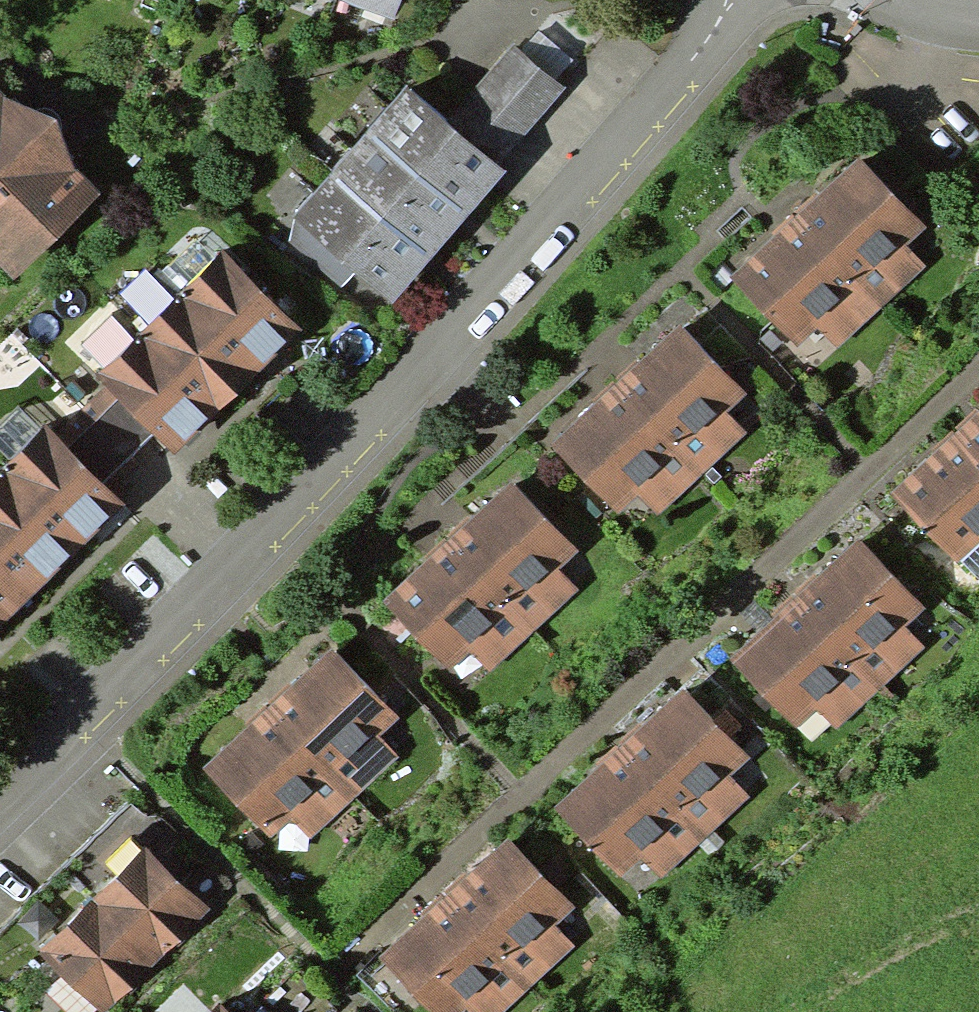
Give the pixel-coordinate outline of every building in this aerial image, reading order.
[(394,19),(402,0),(345,0),(394,19)] [(511,46),(448,123),(502,167),(565,90),(539,68),(511,46)] [(292,220),(288,242),(381,321),(414,280),(455,232),(499,180),(508,171),(502,167),(448,123),(406,87),(292,220)] [(5,284),(89,197),(0,112),(0,279),(5,284)] [(771,244),(726,285),(812,378),(946,254),(860,162),(815,203),(771,244)] [(221,250),(97,372),(178,455),(209,424),(240,394),(271,363),(302,333),(221,250)] [(591,411),(547,452),(632,544),(766,421),(680,328),(636,370),(591,411)] [(894,499),(978,591),(978,421),(939,458),(894,499)] [(0,469),(0,637),(32,606),(65,574),(98,543),(131,511),(47,424),(0,469)] [(424,572),(380,613),(466,705),(599,582),(514,490),(469,531),(424,572)] [(775,625),(730,667),(816,759),(950,636),(864,543),(820,584),(775,625)] [(245,731),(200,772),(286,865),(420,742),(334,649),(290,690),(245,731)] [(597,776),(553,817),(638,909),(772,786),(686,694),(642,735),(597,776)] [(375,968),(415,1011),(514,1011),(594,938),(509,845),(464,886),(419,927),(375,968)] [(38,953),(95,1011),(106,1011),(140,979),(180,940),(210,912),(147,847),(38,953)]
